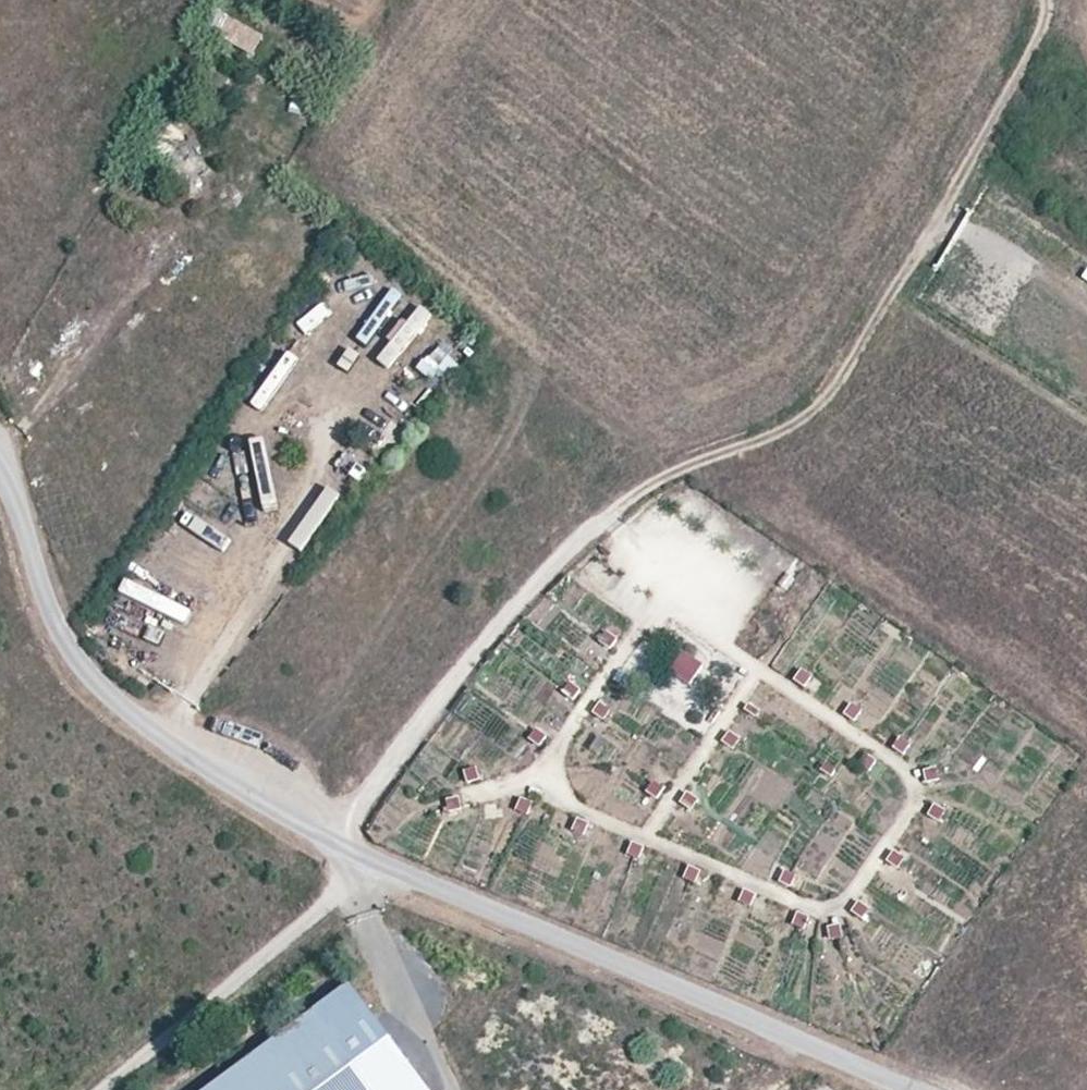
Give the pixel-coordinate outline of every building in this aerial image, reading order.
[(393,375),(421,335),(408,327),(380,366),(393,375)] [(417,362),(430,384),(461,365),(448,344),(417,362)] [(220,466),(213,477),(250,503),(258,493),(220,466)] [(137,624),(148,601),(126,591),(115,614),(137,624)] [(690,684),(706,664),(686,649),(671,668),(690,684)] [(353,985),(210,1089),(431,1089),(353,985)]
